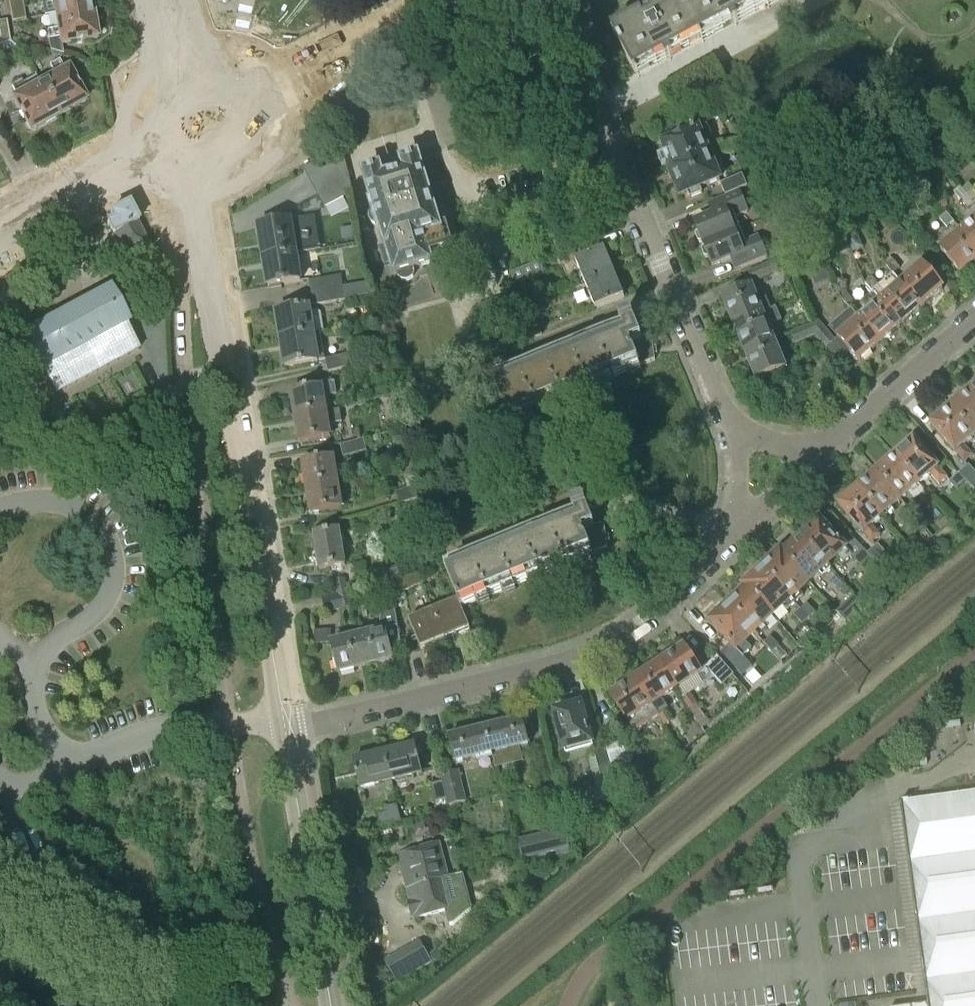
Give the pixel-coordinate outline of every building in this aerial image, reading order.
[(12,22),(25,20),(22,0),(8,0),(12,22)] [(55,14),(92,8),(91,0),(53,0),(53,1),(41,3),(43,16),(55,14)] [(680,0),(671,0),(649,12),(641,16),(612,31),(635,74),(665,58),(667,62),(674,59),(671,54),(701,39),(680,0)] [(731,23),(733,27),(739,24),(737,19),(767,4),(765,0),(680,0),(701,39),(731,23)] [(97,39),(92,8),(55,14),(58,29),(47,31),(50,51),(62,55),(61,45),(97,39)] [(10,42),(7,20),(0,21),(0,44),(10,42)] [(23,54),(30,51),(30,47),(21,39),(14,46),(23,54)] [(54,76),(40,84),(58,116),(86,101),(68,69),(64,71),(58,60),(54,59),(47,63),(54,76)] [(31,131),(58,116),(40,84),(27,91),(22,81),(12,86),(17,97),(13,99),(31,131)] [(719,117),(714,104),(703,110),(692,115),(697,125),(719,117)] [(664,158),(669,171),(709,155),(704,141),(712,137),(707,126),(663,144),(668,156),(664,158)] [(720,181),(709,155),(669,171),(680,197),(688,194),(690,199),(702,193),(700,189),(720,181)] [(414,271),(414,270),(430,264),(433,273),(456,267),(440,211),(436,213),(419,158),(403,163),(406,172),(383,179),(380,170),(365,174),(374,204),(373,205),(374,210),(373,211),(372,212),(371,213),(371,214),(370,216),(370,217),(370,219),(370,220),(371,222),(371,223),(372,224),(374,225),(375,226),(376,226),(378,227),(379,227),(380,232),(382,231),(387,247),(380,249),(385,267),(392,265),(395,275),(397,275),(398,276),(398,277),(399,279),(400,280),(401,281),(402,282),(404,282),(405,282),(407,282),(408,282),(411,281),(412,280),(414,278),(414,276),(415,274),(415,273),(414,272),(414,271)] [(353,195),(350,180),(347,166),(312,185),(319,196),(326,209),(343,200),(353,195)] [(721,184),(725,196),(739,190),(747,187),(742,175),(721,184)] [(974,204),(967,196),(960,188),(954,193),(968,210),(974,204)] [(739,190),(725,196),(726,197),(714,201),(719,213),(695,223),(699,233),(697,233),(696,235),(699,241),(700,242),(702,241),(703,245),(741,229),(735,217),(748,212),(739,190)] [(138,223),(130,206),(129,204),(110,214),(113,220),(107,224),(114,237),(111,238),(115,247),(119,247),(125,259),(127,258),(134,272),(155,261),(148,248),(150,247),(138,223)] [(947,228),(954,222),(946,214),(940,220),(947,228)] [(262,259),(297,253),(298,253),(307,252),(302,219),(286,222),(283,216),(272,219),(273,224),(257,227),(262,259)] [(962,231),(974,247),(974,220),(962,231)] [(741,268),(766,257),(758,236),(745,241),(741,229),(703,245),(705,248),(703,249),(702,250),(705,256),(707,257),(708,256),(712,266),(736,256),(741,268)] [(974,262),(974,247),(962,231),(940,250),(961,274),(974,262)] [(585,284),(614,272),(604,248),(575,260),(585,284)] [(302,282),(298,253),(297,253),(262,259),(267,288),(302,282)] [(893,274),(900,268),(893,260),(886,266),(893,274)] [(544,272),(540,261),(510,272),(515,297),(526,295),(524,280),(544,272)] [(774,261),(748,272),(753,282),(778,271),(774,261)] [(901,283),(922,307),(943,289),(922,265),(901,283)] [(624,297),(614,272),(585,284),(595,309),(624,297)] [(873,293),(880,301),(901,326),(922,307),(901,283),(893,274),(879,285),(873,278),(865,284),(873,293)] [(311,294),(344,288),(342,276),(309,281),(311,294)] [(369,282),(344,286),(345,298),(371,294),(369,282)] [(722,298),(734,327),(763,315),(773,311),(765,294),(756,298),(752,286),(722,298)] [(344,288),(311,294),(313,306),(345,300),(344,288)] [(20,338),(39,372),(41,370),(126,324),(129,323),(110,289),(20,338)] [(481,314),(513,302),(510,292),(477,304),(481,314)] [(859,319),(880,343),(901,326),(880,301),(859,319)] [(275,313),(280,342),(315,335),(322,334),(325,334),(322,314),(318,311),(311,312),(310,307),(275,313)] [(775,342),(763,315),(734,327),(745,354),(775,342)] [(624,332),(495,386),(509,421),(641,367),(640,366),(655,360),(654,354),(657,354),(656,347),(653,347),(652,337),(642,339),(632,316),(620,321),(624,332)] [(880,343),(859,319),(838,337),(851,352),(849,354),(854,360),(856,358),(859,362),(880,343)] [(818,322),(804,328),(809,338),(815,335),(816,336),(824,328),(818,322)] [(796,343),(809,338),(804,328),(792,333),(796,343)] [(835,341),(824,328),(816,336),(826,348),(835,341)] [(322,334),(315,335),(280,342),(284,369),(320,363),(320,362),(325,360),(326,360),(322,334)] [(775,342),(745,354),(756,381),(786,368),(775,342)] [(357,352),(326,360),(325,360),(328,372),(360,364),(357,352)] [(291,391),(295,418),(327,412),(324,397),(337,395),(335,382),(322,384),(323,386),(291,391)] [(967,392),(974,402),(974,385),(967,392)] [(949,408),(974,436),(974,402),(967,392),(949,408)] [(964,446),(974,436),(949,408),(947,410),(945,409),(938,415),(939,416),(930,424),(955,453),(956,452),(964,462),(972,455),(964,446)] [(341,410),(327,412),(295,418),(299,443),(331,438),(329,425),(343,423),(341,410)] [(363,439),(340,446),(343,457),(366,451),(363,439)] [(897,453),(894,456),(918,485),(930,475),(939,485),(947,478),(938,468),(913,439),(904,447),(903,445),(895,452),(897,453)] [(901,500),(918,485),(894,456),(876,472),(901,500)] [(307,489),(338,484),(334,457),(302,462),(307,489)] [(966,480),(974,491),(974,473),(969,466),(960,474),(966,480)] [(882,516),(901,500),(876,472),(857,488),(882,516)] [(399,505),(422,499),(419,485),(417,474),(405,476),(408,489),(396,493),(399,505)] [(966,480),(960,474),(950,483),(956,489),(966,480)] [(338,484),(307,489),(311,514),(343,509),(338,484)] [(871,526),(882,516),(857,488),(854,490),(853,489),(846,495),(847,497),(838,504),(872,543),(880,536),(871,526)] [(914,502),(907,508),(916,518),(922,512),(914,502)] [(594,526),(585,503),(572,508),(577,520),(447,573),(458,600),(462,608),(462,609),(593,555),(593,554),(607,548),(607,542),(610,542),(609,534),(606,535),(605,525),(594,526)] [(909,523),(916,518),(907,508),(901,514),(909,523)] [(819,522),(801,539),(827,566),(836,557),(844,565),(852,557),(861,567),(871,557),(868,554),(853,538),(843,547),(819,522)] [(339,531),(314,535),(320,570),(345,566),(339,531)] [(781,552),(809,582),(827,566),(801,539),(796,543),(794,541),(782,552),(781,552)] [(868,554),(871,557),(874,560),(883,552),(878,546),(868,554)] [(809,582),(781,552),(762,569),(796,603),(803,596),(799,591),(809,582)] [(744,587),(772,616),(782,607),(787,612),(796,603),(762,569),(744,586),(745,587),(744,587)] [(837,576),(830,583),(839,591),(845,585),(837,576)] [(405,592),(412,589),(409,577),(391,581),(395,601),(406,599),(405,592)] [(389,584),(376,588),(380,601),(393,597),(389,584)] [(743,621),(754,633),(755,633),(759,637),(767,629),(763,625),(772,616),(744,587),(733,598),(735,600),(729,606),(743,621)] [(351,607),(348,591),(337,594),(321,598),(325,613),(351,607)] [(462,608),(458,600),(434,610),(446,639),(471,629),(462,609),(462,608)] [(807,604),(801,609),(810,618),(815,613),(807,604)] [(732,645),(722,654),(754,689),(764,680),(752,667),(752,666),(743,657),(752,649),(745,642),(754,633),(743,621),(729,606),(711,622),(732,645)] [(802,625),(810,618),(801,609),(794,616),(802,625)] [(446,639),(434,610),(409,620),(421,649),(446,639)] [(385,629),(357,636),(365,667),(393,660),(385,629)] [(329,642),(329,630),(313,631),(313,643),(329,642)] [(339,673),(365,667),(357,636),(332,642),(339,673)] [(788,656),(779,646),(771,637),(764,643),(772,653),(781,662),(788,656)] [(684,647),(659,663),(677,690),(701,674),(704,679),(712,680),(714,678),(722,686),(734,675),(718,657),(701,672),(684,647)] [(652,706),(677,690),(659,663),(634,679),(652,706)] [(658,716),(652,706),(634,679),(609,696),(632,731),(636,732),(659,717),(658,716)] [(691,695),(683,700),(689,710),(697,704),(691,695)] [(566,755),(593,747),(581,704),(554,712),(566,755)] [(666,711),(658,716),(659,717),(664,726),(672,720),(666,711)] [(486,728),(492,754),(496,769),(524,762),(520,747),(530,745),(523,719),(486,728)] [(492,754),(486,728),(449,737),(455,763),(492,754)] [(625,748),(621,749),(619,744),(606,747),(612,770),(613,770),(615,778),(627,774),(625,768),(630,766),(633,759),(631,753),(625,748)] [(384,753),(391,781),(423,773),(416,745),(384,753)] [(621,801),(615,778),(613,770),(612,770),(606,747),(594,751),(600,770),(604,788),(609,804),(621,801)] [(391,781),(384,753),(353,761),(360,789),(391,781)] [(443,783),(443,782),(447,800),(449,806),(450,806),(451,811),(461,809),(459,804),(467,802),(460,771),(441,775),(443,783)] [(449,806),(447,800),(443,782),(443,783),(431,785),(435,803),(439,816),(450,813),(449,806)] [(901,803),(929,1005),(920,1005),(974,1005),(974,793),(901,803)] [(381,827),(401,822),(397,806),(386,808),(387,814),(379,816),(381,827)] [(568,830),(520,836),(523,856),(571,849),(568,830)] [(415,919),(445,910),(450,927),(461,924),(456,906),(440,843),(399,856),(415,919)] [(397,983),(433,962),(419,942),(385,962),(397,983)]
